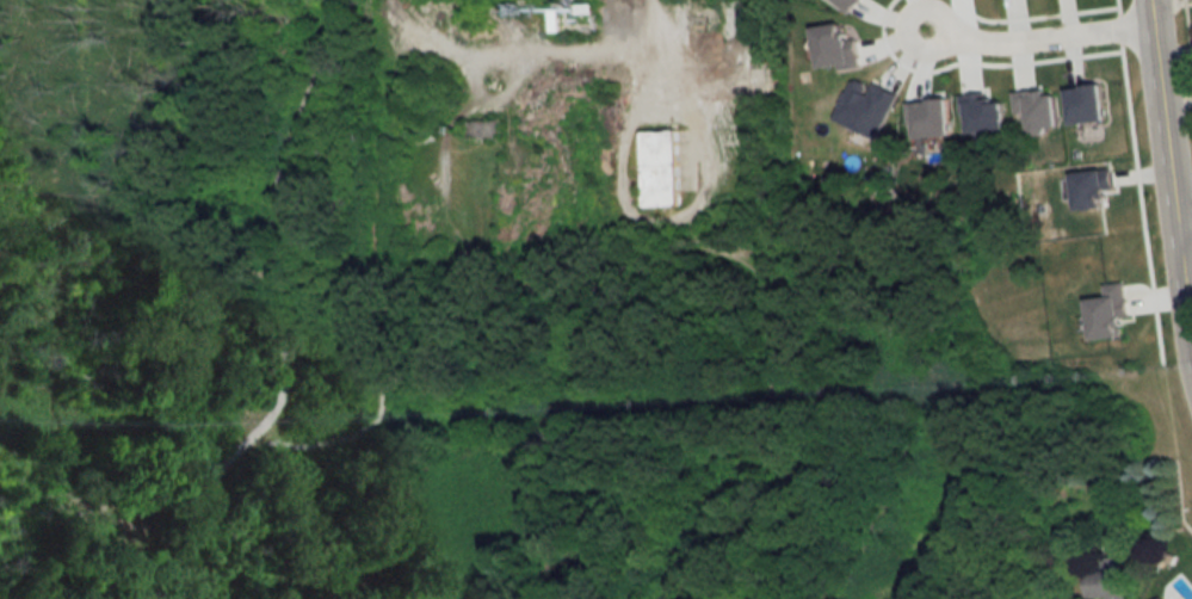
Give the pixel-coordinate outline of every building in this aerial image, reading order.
[(466,123),(466,139),(491,139),(491,123),(466,123)] [(644,209),(680,208),(677,131),(642,133),(644,209)] [(1122,557),(1100,558),(1101,571),(1086,572),(1086,598),(1106,598),(1124,598),(1122,557)]
